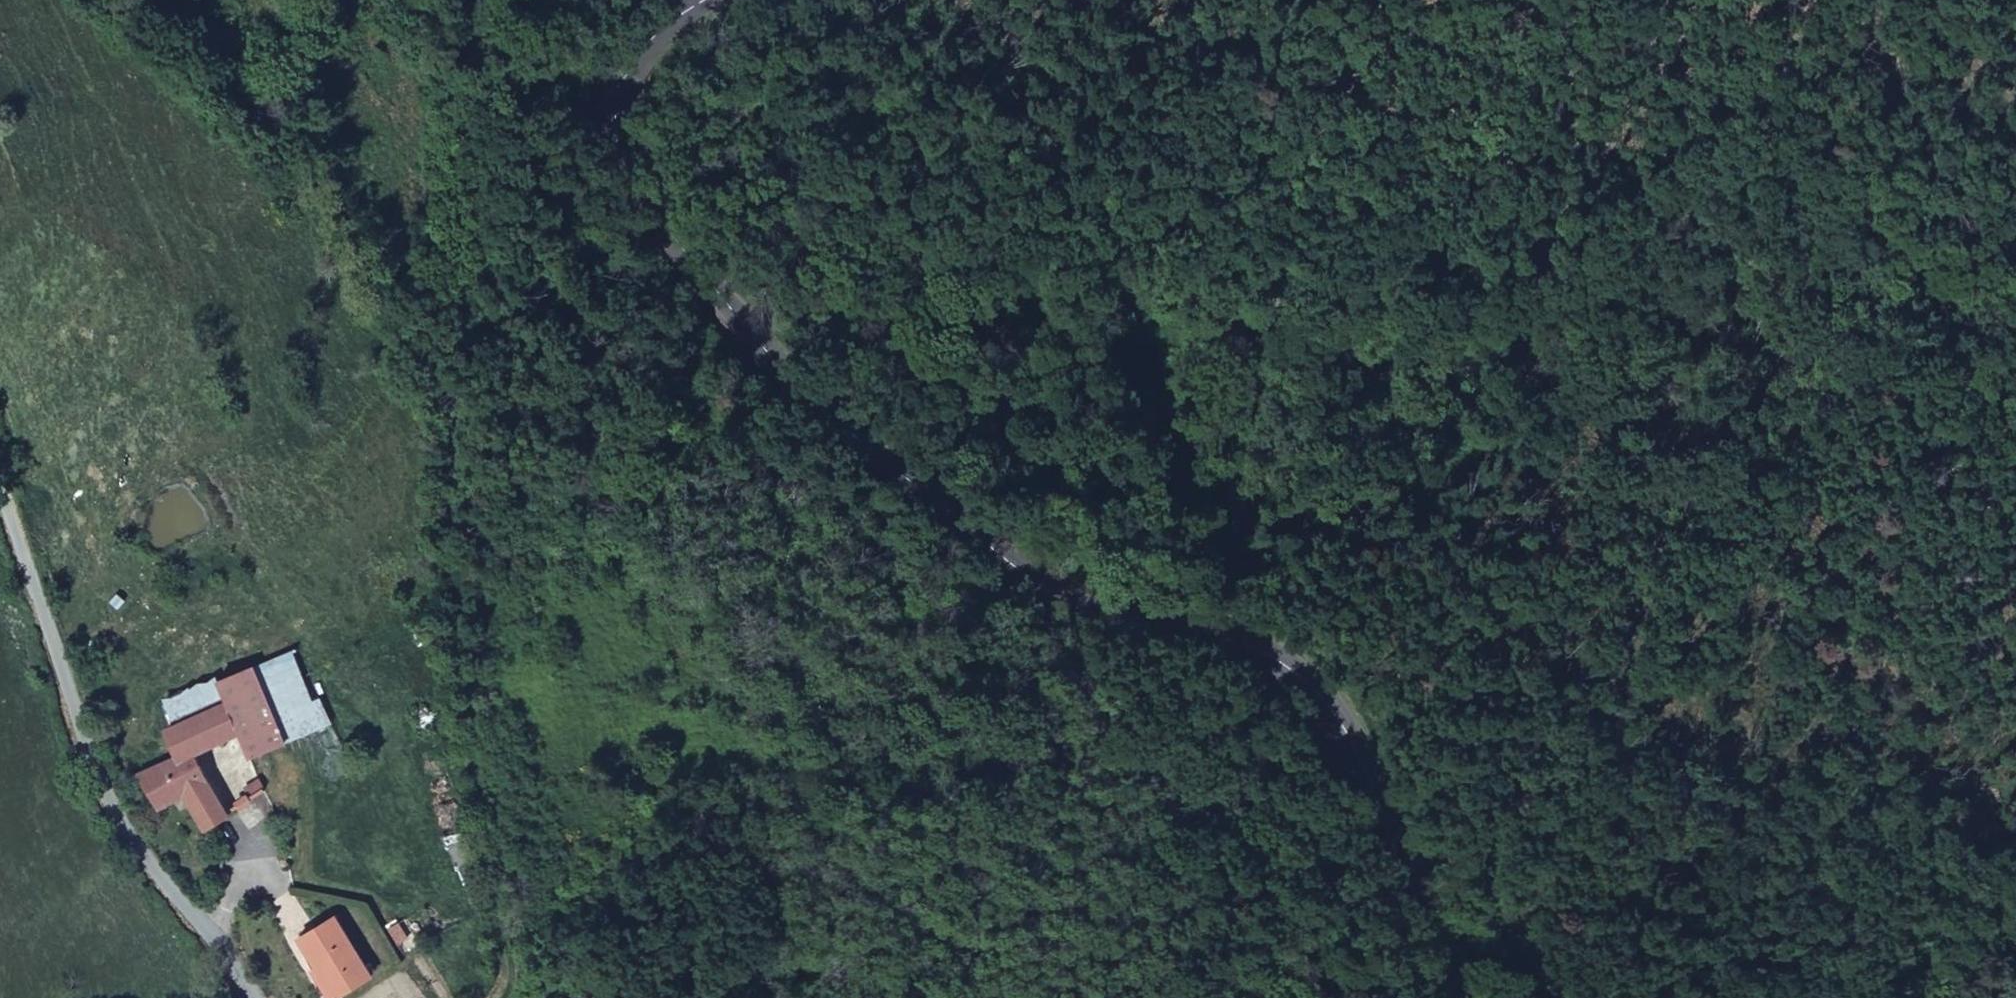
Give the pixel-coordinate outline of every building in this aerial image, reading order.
[(283,650),(247,665),(278,743),(316,727),(283,650)] [(246,758),(278,743),(247,665),(213,680),(223,705),(170,728),(179,754),(143,768),(156,803),(173,797),(178,807),(188,803),(198,828),(220,818),(197,755),(237,738),(246,758)] [(320,958),(338,988),(369,969),(332,908),(297,930),(316,961),(320,958)] [(328,994),(338,988),(320,958),(316,961),(310,965),(328,994)]
